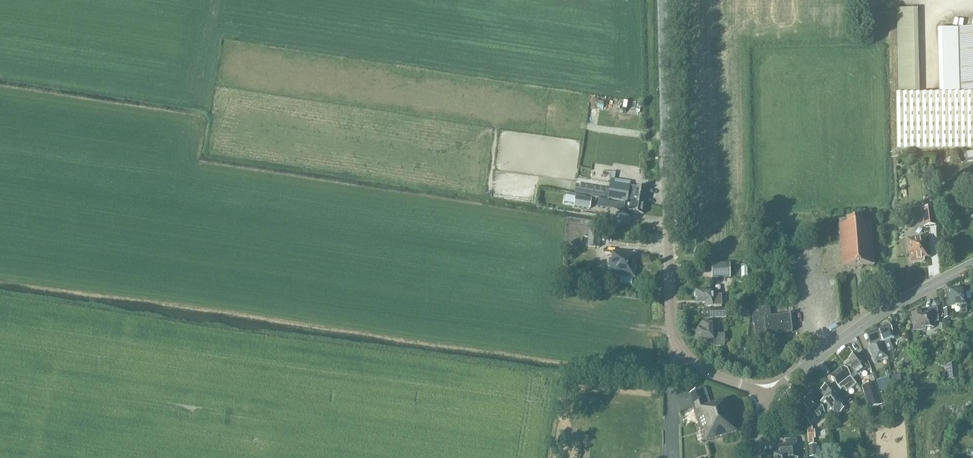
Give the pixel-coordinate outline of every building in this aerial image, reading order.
[(897,8),(898,87),(919,86),(917,8),(897,8)] [(959,28),(961,92),(972,92),(972,27),(959,28)] [(896,94),(897,150),(972,149),(972,93),(961,93),(941,93),(915,94),(898,94),(896,94)] [(627,176),(634,175),(633,167),(626,168),(627,176)] [(611,183),(608,200),(632,204),(645,206),(647,189),(611,183)] [(593,199),(577,197),(575,207),(591,209),(593,199)] [(632,207),(619,205),(617,215),(630,217),(631,212),(643,214),(645,206),(632,204),(632,207)] [(922,209),(924,227),(935,225),(933,207),(922,209)] [(837,220),(841,268),(875,266),(872,218),(837,220)] [(588,247),(599,248),(600,233),(589,232),(588,247)] [(924,261),(924,259),(930,258),(928,237),(907,239),(910,263),(924,261)] [(611,276),(635,279),(637,255),(614,253),(614,259),(610,259),(610,267),(611,267),(611,276)] [(731,263),(712,264),(713,279),(731,278),(731,263)] [(739,277),(750,277),(750,265),(739,265),(739,277)] [(964,287),(949,289),(950,305),(961,305),(961,312),(967,312),(966,292),(971,291),(970,284),(964,285),(964,287)] [(696,291),(697,303),(705,303),(706,307),(722,306),(722,296),(713,296),(713,291),(696,291)] [(779,333),(793,332),(791,314),(765,318),(764,307),(751,309),(753,326),(754,325),(757,345),(780,342),(779,333)] [(927,329),(935,328),(934,322),(939,322),(937,308),(924,309),(924,311),(920,312),(920,314),(913,315),(914,332),(927,330),(927,329)] [(710,310),(711,318),(726,318),(726,310),(710,310)] [(707,344),(715,344),(715,348),(726,348),(725,335),(715,335),(715,323),(703,323),(703,330),(699,330),(699,342),(707,341),(707,344)] [(889,339),(895,337),(890,325),(879,329),(885,341),(883,342),(887,352),(893,349),(889,339)] [(889,357),(887,352),(883,342),(885,341),(879,329),(867,335),(872,347),(869,348),(876,362),(889,357)] [(851,362),(844,367),(853,379),(866,369),(863,365),(864,363),(857,354),(849,360),(851,362)] [(947,365),(947,373),(948,380),(958,379),(956,364),(947,365)] [(831,377),(840,389),(844,386),(847,391),(857,384),(853,379),(844,367),(831,377)] [(876,381),(879,391),(892,388),(889,378),(876,381)] [(864,393),(869,409),(882,405),(875,382),(862,386),(864,393)] [(820,391),(826,399),(820,403),(832,418),(837,414),(838,415),(840,413),(848,408),(829,384),(821,390),(820,391)] [(706,389),(691,394),(702,432),(704,431),(707,440),(737,431),(727,399),(710,404),(706,389)] [(803,402),(812,413),(810,415),(810,414),(804,418),(811,426),(825,414),(821,406),(812,395),(803,402)] [(774,454),(774,457),(797,457),(798,456),(797,440),(787,441),(787,446),(778,447),(779,453),(774,454)] [(816,445),(808,446),(809,457),(817,457),(816,445)]
